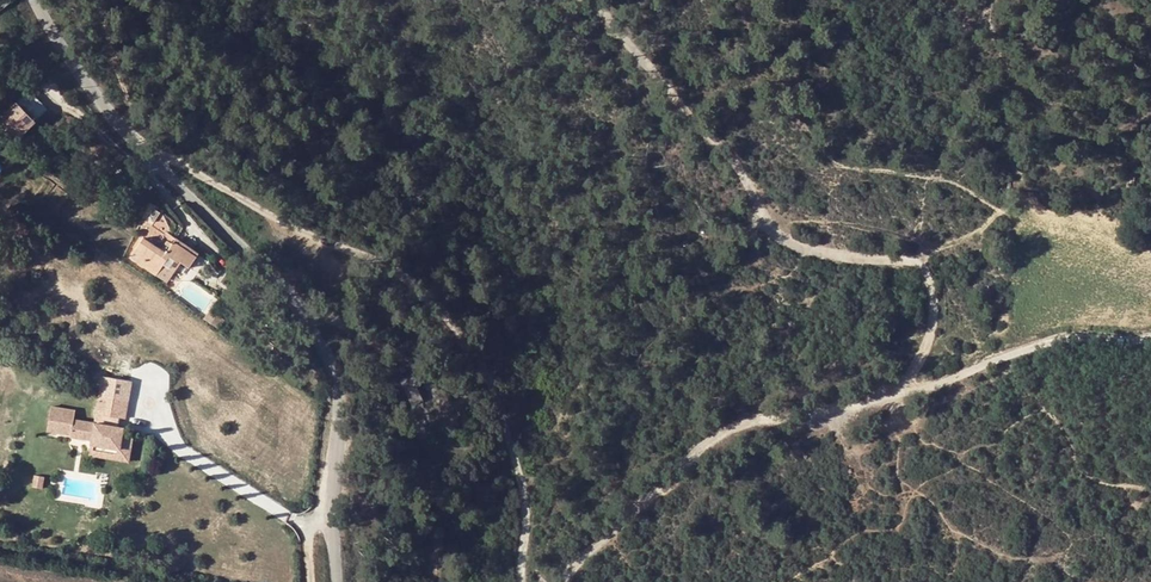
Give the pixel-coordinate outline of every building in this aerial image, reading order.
[(48,109),(30,90),(16,104),(0,119),(20,138),(35,123),(48,109)] [(154,208),(148,217),(154,221),(161,212),(154,208)] [(197,257),(174,242),(171,246),(167,252),(162,249),(145,237),(131,257),(157,274),(165,263),(173,269),(179,261),(189,268),(197,257)] [(174,242),(197,257),(199,254),(176,238),(174,242)] [(162,249),(167,252),(171,246),(167,242),(162,249)] [(174,273),(171,271),(173,269),(165,263),(157,274),(168,282),(174,273)] [(205,319),(212,324),(218,316),(211,310),(205,319)] [(273,364),(287,373),(291,366),(279,356),(273,364)] [(127,419),(133,381),(102,376),(96,413),(108,416),(127,419)] [(71,437),(92,440),(91,444),(120,448),(122,435),(124,426),(107,423),(95,421),(72,418),(74,406),(52,403),(47,432),(55,434),(55,433),(71,435),(71,437)] [(108,416),(96,413),(95,421),(107,423),(108,416)] [(120,448),(91,444),(89,455),(129,462),(133,437),(122,435),(120,448)]
